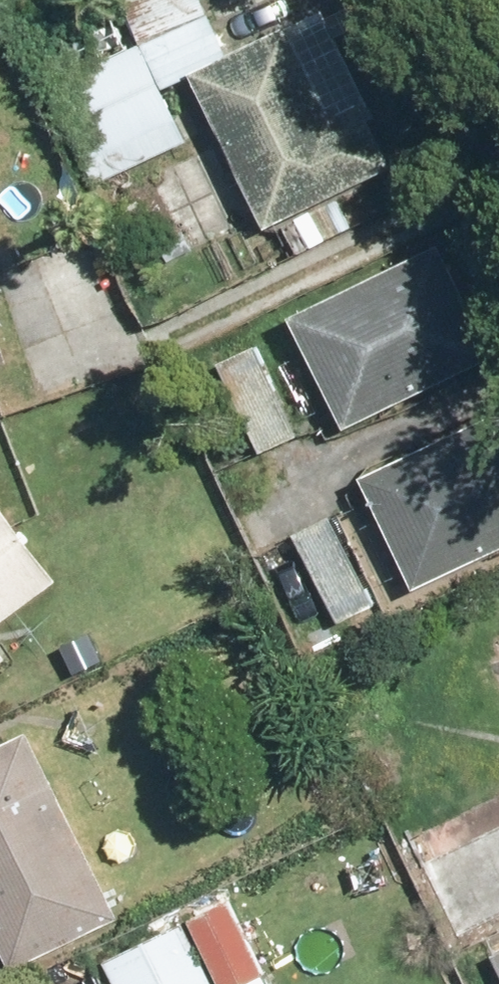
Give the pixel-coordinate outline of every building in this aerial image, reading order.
[(220,143),(152,176),(188,252),(257,219),(262,230),(280,222),(296,256),(349,231),(333,196),(395,167),(323,14),(316,0),(241,0),(209,15),(202,0),(121,0),(125,7),(143,46),(128,53),(109,14),(39,48),(56,86),(49,89),(97,190),(186,147),(159,91),(189,77),(220,143)] [(66,232),(5,260),(38,329),(98,300),(66,232)] [(217,368),(262,458),(338,420),(345,433),(498,354),(498,352),(443,243),(288,322),(292,330),(217,368)] [(14,361),(0,320),(0,366),(14,361)] [(289,527),(337,624),(411,586),(416,595),(498,552),(498,426),(493,413),(358,482),(362,490),(289,527)] [(59,583),(0,501),(0,625),(59,583)] [(115,667),(95,627),(57,646),(77,687),(115,667)] [(481,642),(498,680),(498,633),(481,642)] [(10,662),(0,649),(0,669),(10,662)] [(30,736),(0,751),(0,945),(10,965),(116,915),(30,736)] [(431,859),(417,865),(454,941),(498,920),(498,825),(486,798),(418,831),(431,859)] [(188,921),(219,983),(271,983),(229,900),(188,921)] [(105,963),(116,983),(209,983),(179,926),(105,963)]
